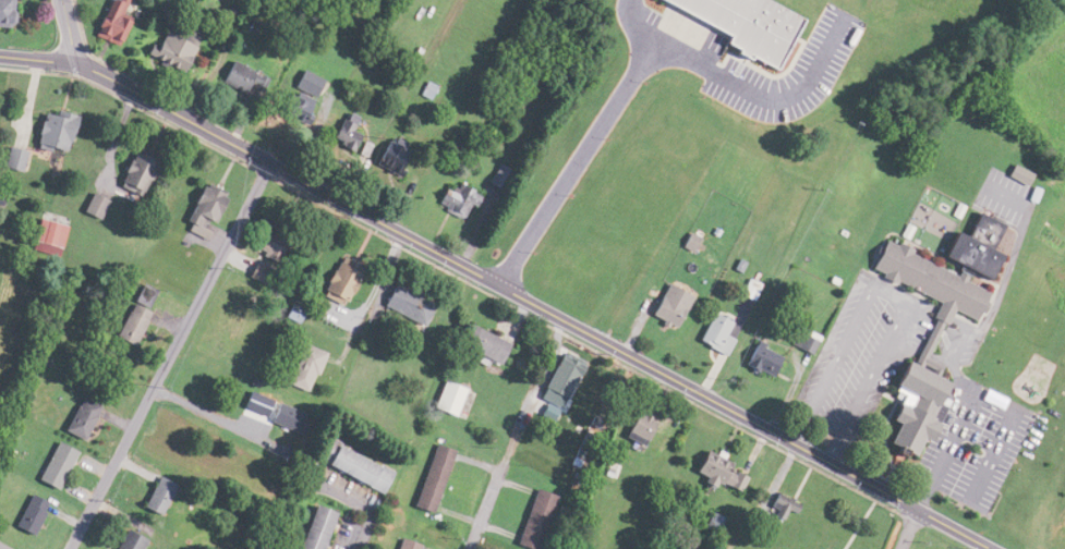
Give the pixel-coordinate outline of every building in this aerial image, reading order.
[(10,0),(0,0),(0,25),(10,25),(10,0)] [(119,13),(124,0),(103,0),(89,34),(116,45),(128,16),(119,13)] [(646,1),(726,34),(720,48),(778,73),(801,17),(761,0),(647,0),(646,1)] [(182,72),(201,29),(169,15),(150,58),(182,72)] [(266,79),(230,60),(218,82),(254,100),(266,79)] [(322,80),(301,69),(278,111),(299,123),(322,80)] [(65,151),(70,114),(38,110),(33,147),(65,151)] [(351,130),(357,117),(345,111),(330,140),(351,151),(360,134),(351,130)] [(397,175),(407,151),(384,141),(374,165),(397,175)] [(18,171),(23,150),(6,146),(1,167),(18,171)] [(114,185),(137,196),(156,157),(132,146),(114,185)] [(508,168),(496,165),(491,184),(503,187),(508,168)] [(1006,176),(1024,184),(1029,174),(1011,166),(1006,176)] [(478,198),(450,179),(434,203),(462,222),(478,198)] [(183,231),(209,238),(221,190),(195,184),(183,231)] [(107,199),(90,192),(82,211),(98,218),(107,199)] [(937,256),(985,279),(997,254),(988,250),(1000,224),(974,212),(963,236),(950,230),(937,256)] [(65,226),(38,217),(28,249),(56,258),(65,226)] [(248,252),(273,263),(285,236),(260,225),(248,252)] [(936,302),(909,364),(899,360),(888,385),(898,389),(884,420),(890,423),(882,443),(910,456),(917,439),(922,441),(947,383),(932,377),(937,363),(926,358),(947,309),(972,320),(986,288),(878,241),(865,272),(936,302)] [(358,265),(335,256),(319,296),(343,305),(358,265)] [(244,275),(261,284),(269,268),(252,260),(244,275)] [(647,313),(672,328),(690,297),(665,282),(647,313)] [(431,303),(389,285),(380,306),(421,325),(431,303)] [(149,311),(130,302),(113,336),(132,345),(149,311)] [(294,323),(302,311),(290,303),(282,315),(294,323)] [(723,334),(729,320),(708,311),(695,342),(724,355),(732,338),(723,334)] [(496,363),(506,342),(466,324),(456,345),(496,363)] [(770,378),(781,352),(751,340),(741,366),(770,378)] [(284,382),(304,392),(323,353),(302,343),(284,382)] [(550,370),(571,383),(582,364),(561,352),(550,370)] [(452,416),(465,390),(443,379),(431,406),(452,416)] [(99,406),(81,397),(63,431),(82,441),(99,406)] [(299,435),(307,416),(274,402),(266,421),(299,435)] [(642,446),(653,419),(633,411),(622,437),(642,446)] [(380,492),(390,470),(322,439),(312,461),(380,492)] [(36,480),(57,491),(77,453),(56,442),(36,480)] [(412,507),(432,513),(450,449),(430,443),(412,507)] [(730,462),(702,449),(690,475),(715,486),(717,482),(737,491),(743,477),(727,469),(730,462)] [(138,505),(157,516),(174,485),(155,475),(138,505)] [(533,487),(513,543),(529,548),(536,548),(555,495),(533,487)] [(795,506),(778,492),(763,511),(780,525),(795,506)] [(12,526),(30,535),(47,503),(30,494),(12,526)] [(312,504),(294,547),(297,548),(318,548),(333,513),(312,504)] [(123,529),(112,548),(139,548),(144,539),(123,529)] [(397,537),(394,548),(416,548),(418,543),(397,537)]
